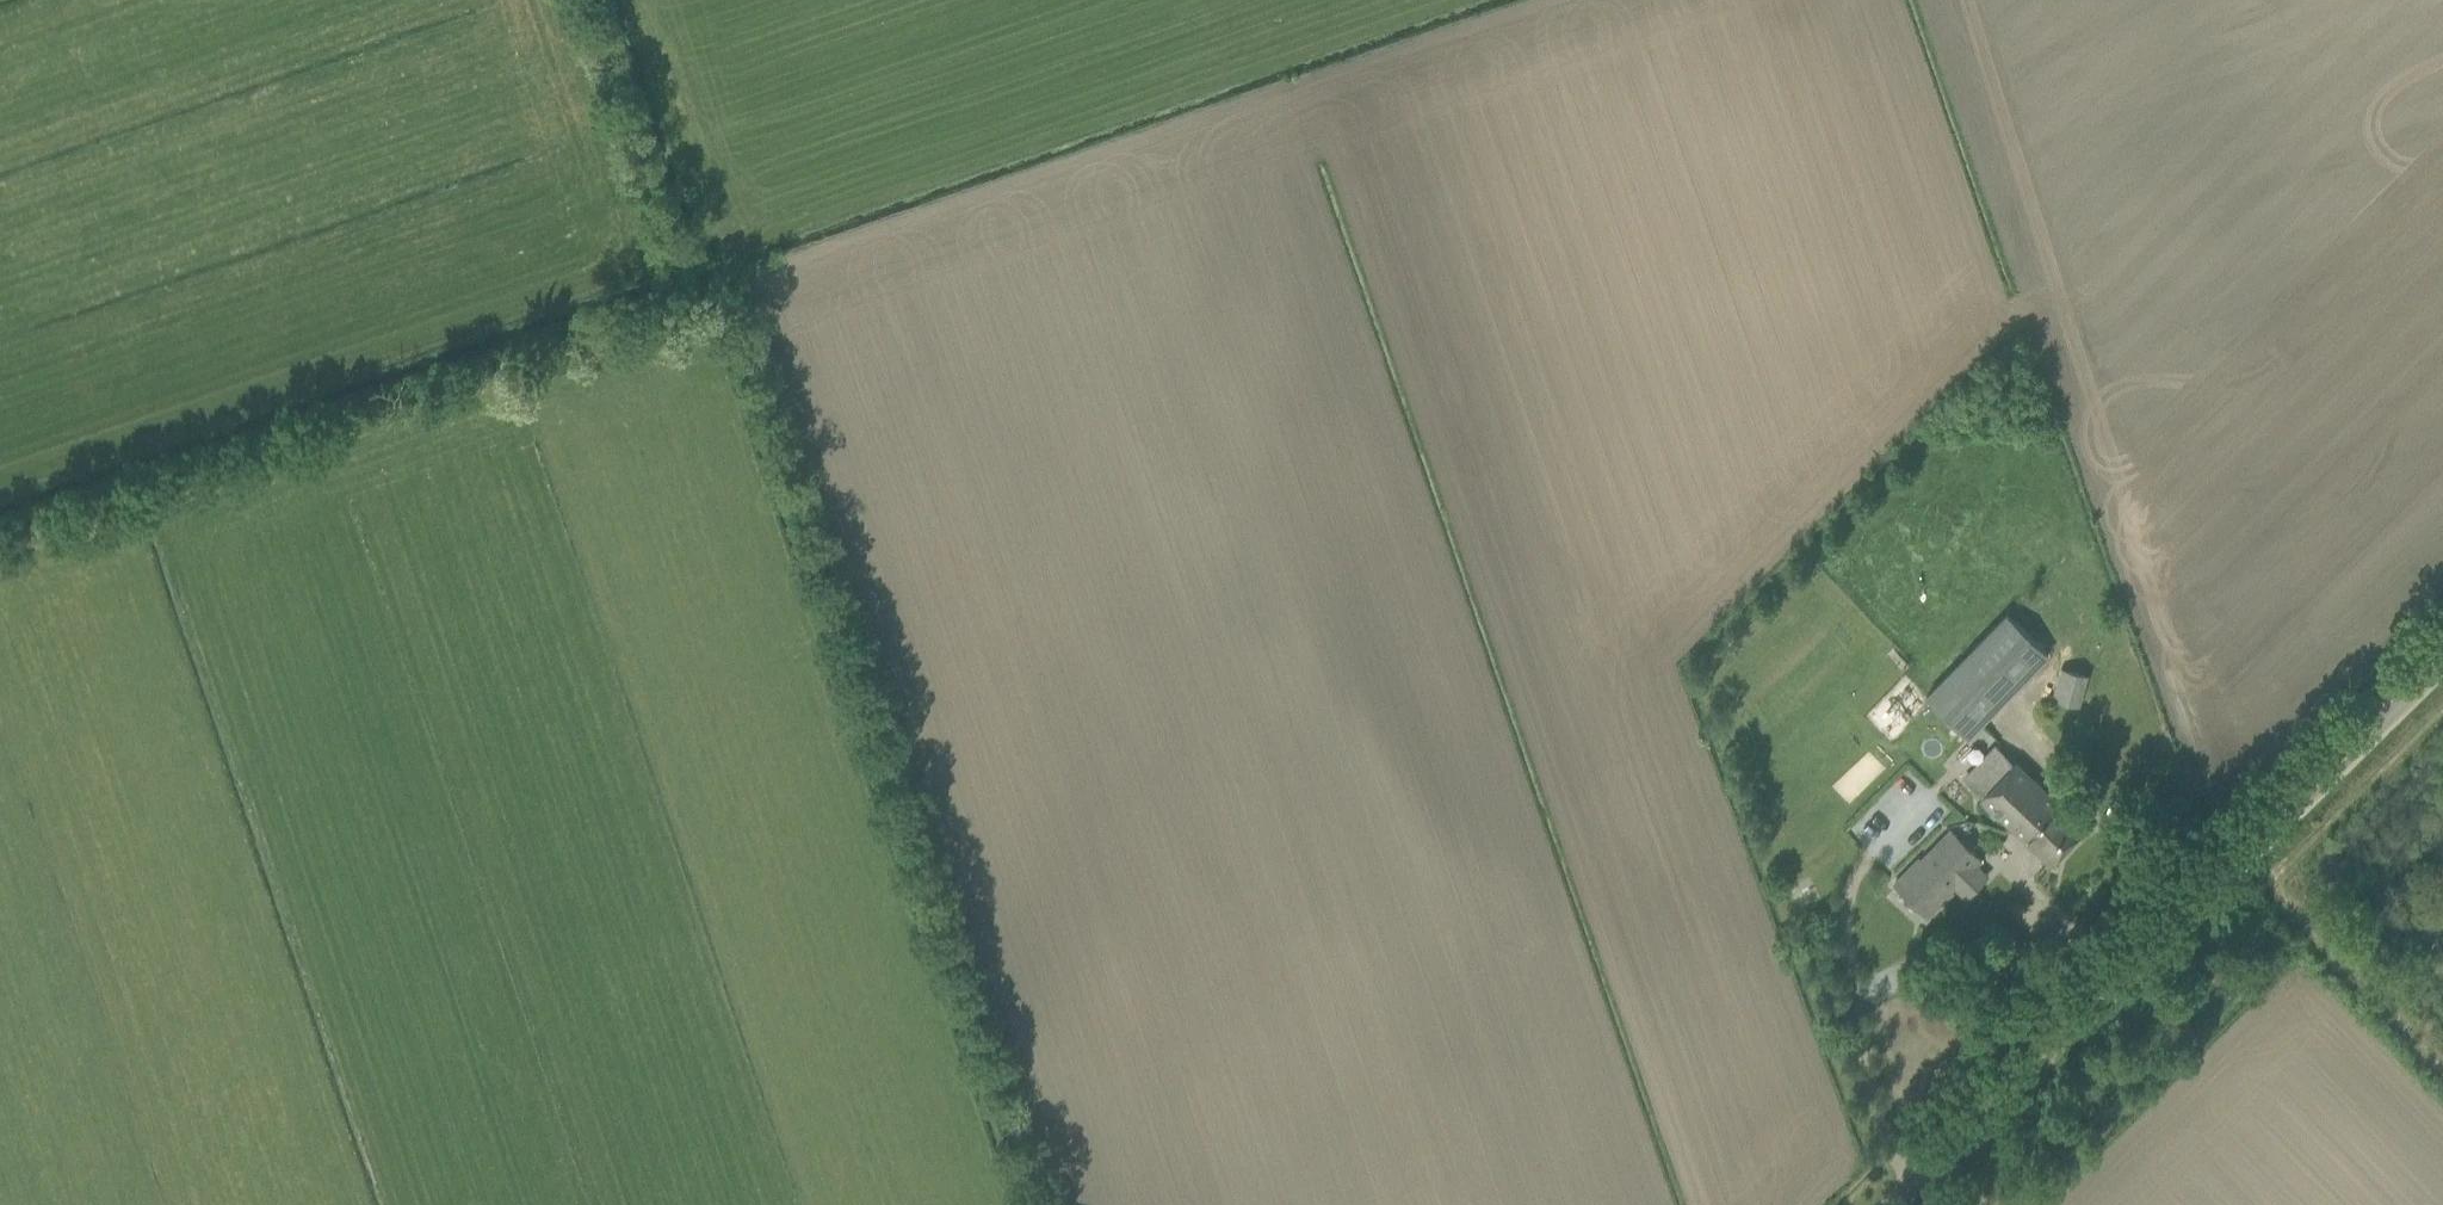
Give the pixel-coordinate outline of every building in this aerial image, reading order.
[(1969,738),(2049,655),(2006,613),(1926,696),(1969,738)] [(2083,701),(2085,670),(2061,669),(2060,700),(2083,701)] [(1996,746),(1978,766),(1993,780),(1979,795),(2033,846),(2051,862),(2083,827),(2066,811),(1996,746)] [(1896,885),(1892,890),(1903,902),(1908,897),(1927,914),(1991,845),(1959,815),(1895,884),(1896,885)] [(1800,908),(1821,897),(1810,875),(1789,886),(1800,908)]
